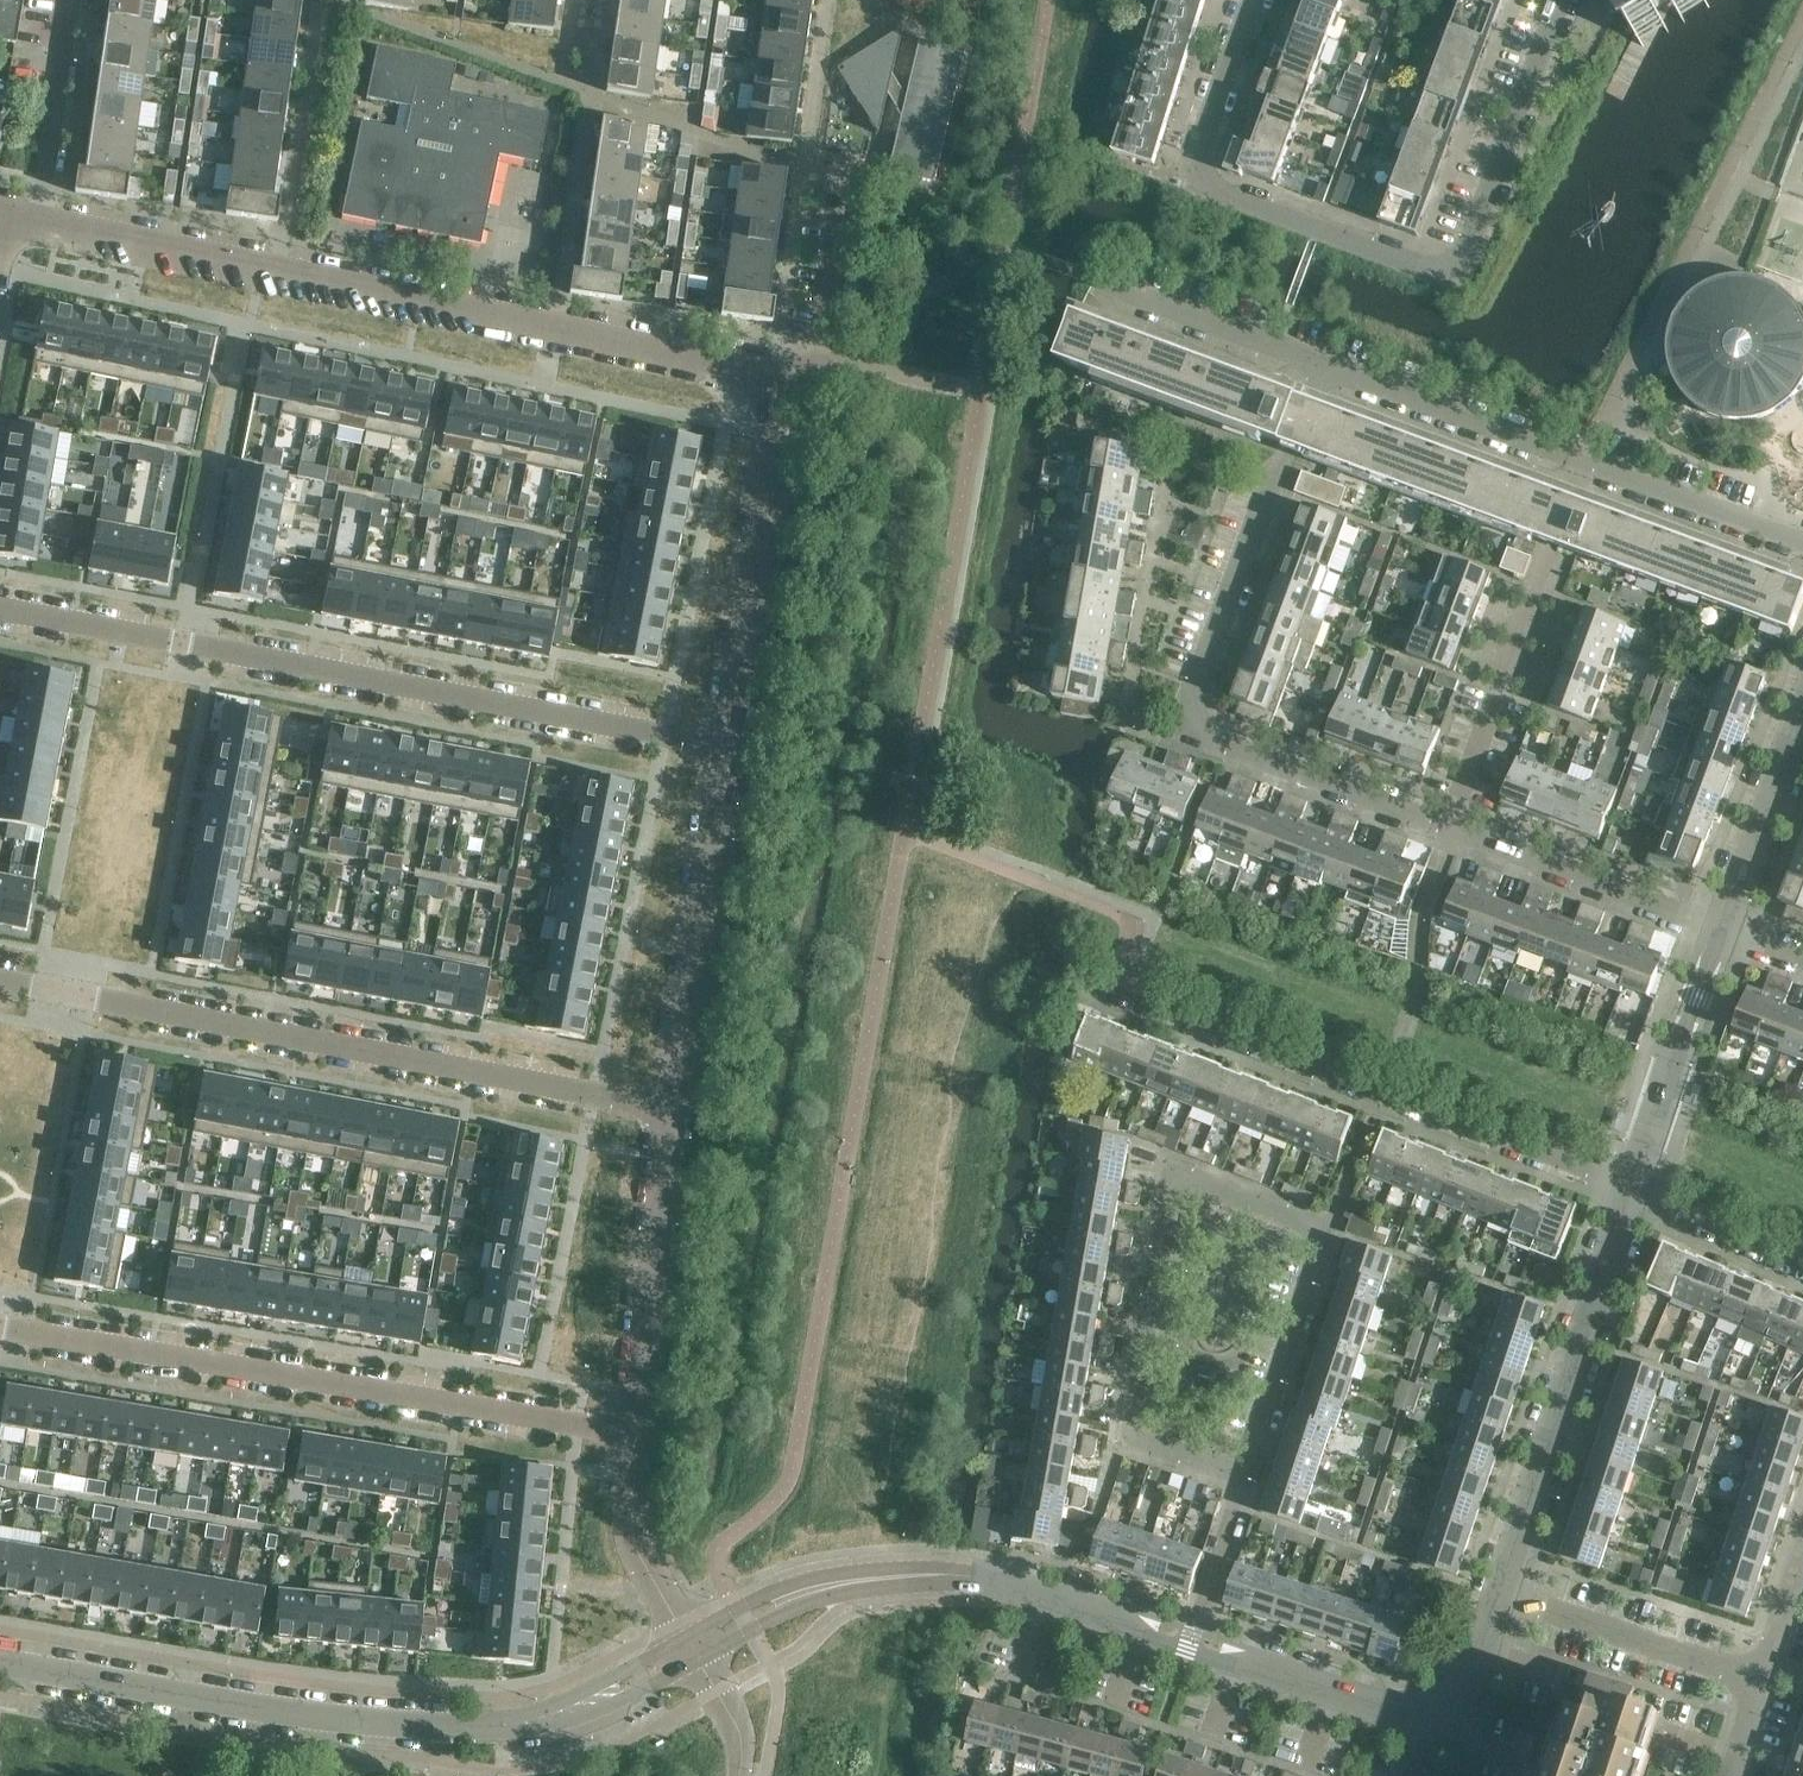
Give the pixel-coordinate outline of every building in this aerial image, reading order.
[(15,42),(22,4),(0,0),(0,39),(15,42)] [(108,18),(152,24),(156,0),(110,0),(108,18)] [(255,13),(299,20),(302,0),(257,0),(255,13)] [(363,3),(364,3),(408,10),(410,0),(363,0),(363,3)] [(508,25),(552,31),(556,4),(529,0),(511,0),(508,25)] [(618,14),(662,20),(664,0),(620,0),(618,14)] [(765,8),(809,14),(811,0),(766,0),(765,8)] [(1153,19),(1195,32),(1203,6),(1184,0),(1159,0),(1153,19)] [(1287,22),(1329,38),(1339,13),(1304,0),(1295,0),(1287,22)] [(1339,13),(1343,0),(1304,0),(1339,13)] [(1451,29),(1484,41),(1489,43),(1505,0),(1462,0),(1451,29)] [(1643,47),(1718,0),(1616,0),(1643,47)] [(1396,7),(1388,3),(1382,19),(1391,23),(1396,7)] [(205,30),(214,32),(218,8),(208,6),(205,30)] [(765,8),(762,35),(805,41),(809,14),(765,8)] [(697,25),(707,26),(709,14),(698,12),(697,25)] [(255,13),(251,39),(295,46),(299,20),(255,13)] [(618,14),(614,38),(658,45),(662,20),(618,14)] [(715,28),(725,30),(727,17),(717,16),(715,28)] [(188,30),(198,31),(200,19),(190,17),(188,30)] [(727,17),(725,30),(744,32),(746,20),(727,17)] [(108,18),(104,42),(149,49),(152,24),(108,18)] [(1153,19),(1145,45),(1187,58),(1195,32),(1153,19)] [(1287,22),(1278,46),(1320,62),(1329,38),(1287,22)] [(1398,24),(1394,36),(1405,40),(1409,28),(1398,24)] [(695,38),(705,39),(707,27),(697,25),(695,38)] [(712,51),(722,52),(725,30),(715,29),(712,51)] [(1451,29),(1415,125),(1454,139),(1489,43),(1484,41),(1451,29)] [(187,42),(196,44),(198,32),(188,30),(187,42)] [(203,45),(212,46),(214,34),(204,32),(203,45)] [(839,70),(867,115),(878,133),(882,115),(887,92),(899,85),(892,73),(902,32),(839,70)] [(762,35),(758,59),(802,65),(805,41),(762,35)] [(1375,36),(1370,52),(1378,55),(1384,40),(1375,36)] [(614,38),(610,64),(654,70),(658,45),(614,38)] [(251,39),(248,63),(292,70),(295,46),(251,39)] [(894,103),(902,115),(887,171),(934,182),(950,115),(965,50),(919,39),(905,96),(894,103)] [(104,42),(100,69),(145,76),(149,49),(104,42)] [(1145,45),(1137,72),(1178,85),(1187,58),(1145,45)] [(1278,46),(1269,69),(1312,85),(1320,62),(1278,46)] [(538,163),(548,114),(450,93),(456,64),(377,47),(366,97),(400,104),(395,128),(362,121),(342,215),(481,244),(501,146),(514,149),(512,157),(538,163)] [(1378,55),(1370,52),(1364,67),(1373,71),(1378,55)] [(758,59),(755,84),(798,90),(802,65),(758,59)] [(1385,59),(1380,72),(1392,76),(1397,63),(1385,59)] [(690,75),(700,76),(702,64),(691,62),(690,75)] [(248,63),(244,91),(288,97),(292,70),(248,63)] [(610,64),(606,91),(650,97),(654,70),(610,64)] [(475,80),(479,69),(467,65),(464,75),(475,80)] [(708,77),(719,78),(720,66),(710,65),(708,77)] [(100,69),(97,95),(142,101),(145,76),(100,69)] [(181,81),(190,83),(192,70),(183,69),(181,81)] [(1269,69),(1260,94),(1303,110),(1312,85),(1269,69)] [(197,83),(206,85),(208,72),(199,71),(197,83)] [(480,71),(477,81),(491,85),(494,75),(480,71)] [(1137,72),(1129,98),(1170,111),(1178,85),(1137,72)] [(1380,72),(1375,86),(1387,91),(1392,76),(1380,72)] [(688,88),(698,89),(700,77),(690,75),(688,88)] [(705,102),(715,103),(718,79),(708,78),(705,102)] [(1346,79),(1341,94),(1352,99),(1361,102),(1367,87),(1346,79)] [(179,94),(188,95),(190,83),(181,82),(179,94)] [(9,86),(0,83),(0,135),(9,86)] [(742,83),(740,105),(750,106),(753,84),(742,83)] [(195,96),(205,97),(206,85),(197,84),(195,96)] [(755,84),(751,112),(794,118),(798,90),(755,84)] [(244,91),(241,115),(284,122),(288,97),(244,91)] [(1294,134),(1298,123),(1302,125),(1307,112),(1303,110),(1260,94),(1251,118),(1294,134)] [(97,95),(93,119),(138,126),(142,101),(97,95)] [(1129,98),(1121,124),(1162,137),(1170,111),(1129,98)] [(1361,102),(1352,99),(1346,114),(1355,118),(1361,102)] [(702,115),(702,118),(713,120),(715,107),(703,105),(702,115)] [(751,112),(747,138),(790,144),(794,118),(751,112)] [(241,115),(237,141),(281,147),(284,122),(241,115)] [(1236,139),(1235,141),(1285,158),(1289,147),(1293,149),(1298,135),(1294,134),(1251,118),(1243,141),(1236,139)] [(93,119),(89,146),(134,153),(138,126),(93,119)] [(174,131),(183,133),(185,120),(175,119),(174,131)] [(603,119),(599,146),(643,151),(646,125),(603,119)] [(190,134),(199,135),(201,123),(191,121),(190,134)] [(1362,123),(1356,139),(1365,143),(1373,146),(1379,129),(1362,123)] [(1121,124),(1113,150),(1154,163),(1162,137),(1121,124)] [(1454,139),(1415,125),(1380,221),(1418,236),(1454,139)] [(172,144),(181,145),(183,133),(173,132),(172,144)] [(1340,133),(1334,149),(1342,152),(1348,136),(1340,133)] [(188,146),(197,148),(199,135),(190,134),(188,146)] [(1356,139),(1349,157),(1359,160),(1365,143),(1356,139)] [(237,141),(233,167),(277,174),(281,147),(237,141)] [(1244,171),(1276,183),(1280,185),(1285,171),(1281,170),(1285,158),(1235,141),(1225,169),(1242,176),(1244,171)] [(688,158),(690,147),(680,145),(679,156),(688,158)] [(89,146),(86,170),(86,171),(130,177),(134,153),(89,146)] [(599,146),(596,171),(639,177),(643,151),(599,146)] [(1342,152),(1334,149),(1328,164),(1337,168),(1342,152)] [(743,165),(739,191),(783,198),(786,172),(743,165)] [(274,197),(277,174),(233,167),(229,192),(274,199),(274,197)] [(86,170),(79,168),(75,191),(127,200),(130,177),(86,171),(86,170)] [(166,183),(176,184),(177,172),(168,170),(166,183)] [(1354,174),(1343,170),(1335,194),(1345,198),(1354,174)] [(596,171),(592,196),(635,202),(639,177),(596,171)] [(685,184),(686,173),(676,172),(675,183),(685,184)] [(182,185),(192,186),(193,174),(184,173),(182,185)] [(702,186),(704,175),(694,173),(692,184),(702,186)] [(1321,182),(1316,198),(1325,201),(1330,185),(1321,182)] [(164,195),(174,197),(176,184),(166,183),(164,195)] [(681,208),(685,184),(675,183),(671,206),(681,208)] [(701,197),(702,186),(692,184),(691,195),(701,197)] [(180,198),(190,199),(191,187),(182,185),(180,198)] [(739,191),(735,216),(779,222),(783,198),(739,191)] [(278,221),(281,198),(274,197),(274,199),(229,192),(226,214),(278,221)] [(592,196),(588,222),(631,228),(635,202),(592,196)] [(677,235),(681,210),(671,209),(667,233),(677,235)] [(695,237),(698,212),(688,211),(685,236),(695,237)] [(717,240),(731,243),(775,249),(779,222),(735,216),(721,214),(717,240)] [(588,222),(585,246),(628,252),(631,228),(588,222)] [(676,246),(677,235),(667,233),(666,244),(676,246)] [(693,248),(695,237),(685,236),(683,247),(693,248)] [(731,243),(728,266),(772,273),(775,249),(731,243)] [(585,246),(581,271),(582,271),(582,273),(624,278),(628,252),(585,246)] [(728,266),(724,293),(768,300),(768,299),(772,273),(728,266)] [(581,272),(574,270),(571,293),(621,301),(624,278),(582,273),(582,271),(581,271),(581,272)] [(670,285),(672,274),(662,272),(660,283),(670,285)] [(688,287),(689,276),(679,275),(678,286),(688,287)] [(1802,311),(1801,308),(1799,305),(1795,300),(1792,297),(1787,292),(1782,288),(1776,284),(1773,283),(1766,280),(1760,278),(1753,276),(1750,276),(1746,275),(1739,275),(1732,275),(1725,276),(1722,277),(1719,278),(1712,280),(1706,283),(1703,285),(1697,289),(1691,293),(1686,298),(1682,304),(1680,306),(1678,309),(1676,312),(1675,316),(1672,322),(1671,325),(1670,329),(1669,332),(1668,335),(1668,339),(1667,342),(1667,346),(1667,349),(1667,353),(1668,356),(1668,360),(1669,363),(1670,366),(1671,370),(1673,376),(1675,379),(1676,383),(1680,389),(1682,391),(1684,394),(1689,399),(1692,402),(1697,406),(1703,410),(1709,413),(1715,416),(1722,418),(1725,419),(1732,420),(1736,420),(1739,420),(1746,420),(1753,419),(1760,417),(1767,415),(1773,412),(1776,410),(1782,407),(1787,402),(1792,397),(1797,392),(1801,386),(1802,383),(1802,312),(1802,311)] [(669,299),(670,285),(660,283),(657,283),(655,297),(669,299)] [(686,298),(688,287),(678,286),(676,297),(686,298)] [(707,307),(721,309),(723,288),(710,287),(707,307)] [(724,293),(720,316),(771,323),(775,300),(768,299),(768,300),(724,293)] [(46,303),(34,362),(63,368),(75,309),(46,303)] [(1079,312),(1076,311),(1072,322),(1080,325),(1066,360),(1297,447),(1551,542),(1792,633),(1802,605),(1802,583),(1791,579),(1794,572),(1581,492),(1578,499),(1568,495),(1558,493),(1560,485),(1331,399),(1329,405),(1316,401),(1296,393),(1296,388),(1296,385),(1296,382),(1293,379),(1290,376),(1284,374),(1272,373),(1217,356),(1084,306),(1081,312),(1079,312)] [(75,309),(63,368),(91,374),(103,315),(75,309)] [(103,315),(91,374),(118,379),(131,321),(103,315)] [(131,321),(118,379),(146,385),(159,327),(131,321)] [(159,327),(146,385),(174,391),(187,333),(159,327)] [(187,333),(174,391),(203,397),(216,339),(187,333)] [(264,349),(254,396),(282,402),(280,413),(281,413),(293,355),(264,349)] [(293,355),(281,413),(309,419),(321,361),(293,355)] [(321,361),(309,419),(337,425),(349,367),(321,361)] [(349,367),(337,425),(365,431),(377,373),(349,367)] [(377,373),(365,431),(393,437),(405,378),(377,373)] [(405,378),(393,437),(422,443),(434,384),(405,378)] [(1082,392),(1089,395),(1097,398),(1104,401),(1110,387),(1088,378),(1082,392)] [(454,389),(442,447),(471,453),(483,395),(454,389)] [(483,395),(471,453),(499,459),(511,401),(483,395)] [(511,401),(499,459),(527,465),(539,406),(511,401)] [(539,406),(527,465),(555,470),(567,412),(539,406)] [(567,412),(555,470),(584,476),(596,418),(567,412)] [(43,415),(41,429),(50,430),(52,416),(43,415)] [(52,416),(50,430),(59,432),(60,432),(62,418),(52,416)] [(101,417),(98,431),(108,433),(110,419),(101,417)] [(110,419),(108,433),(117,435),(120,421),(110,419)] [(12,424),(7,451),(54,459),(59,432),(50,430),(41,429),(21,426),(12,424)] [(157,427),(154,442),(164,443),(166,429),(157,427)] [(1102,427),(1095,466),(1140,474),(1145,449),(1117,444),(1120,430),(1102,427)] [(166,429),(164,443),(173,445),(176,431),(166,429)] [(637,455),(636,457),(695,468),(700,439),(654,430),(648,458),(637,455)] [(599,439),(597,449),(611,452),(613,442),(599,439)] [(131,444),(128,459),(137,460),(140,446),(131,444)] [(140,446),(137,460),(147,462),(150,448),(140,446)] [(264,448),(261,462),(271,464),(274,450),(264,448)] [(597,449),(595,458),(609,461),(611,452),(597,449)] [(274,450),(271,464),(280,466),(283,452),(274,450)] [(7,451),(3,476),(50,484),(54,459),(7,451)] [(165,451),(163,465),(172,467),(175,453),(165,451)] [(1059,460),(1075,463),(1076,455),(1060,452),(1059,460)] [(96,456),(94,465),(108,468),(110,459),(96,456)] [(636,457),(631,485),(689,496),(695,468),(636,457)] [(325,482),(328,468),(300,462),(299,470),(297,477),(316,480),(325,482)] [(94,465),(92,475),(106,477),(108,468),(94,465)] [(240,466),(235,492),(282,501),(287,475),(240,465),(240,466)] [(1082,490),(1152,503),(1154,492),(1138,489),(1140,474),(1095,466),(1091,487),(1083,485),(1082,490)] [(328,468),(325,482),(335,484),(338,470),(328,468)] [(1348,487),(1303,470),(1296,491),(1340,508),(1348,487)] [(0,493),(0,502),(45,509),(50,484),(3,476),(0,493)] [(375,477),(372,491),(381,493),(384,479),(375,477)] [(384,479),(381,493),(390,495),(393,481),(384,479)] [(631,485),(625,513),(684,524),(689,496),(631,485)] [(1152,503),(1082,490),(1081,496),(1089,498),(1086,517),(1131,525),(1133,512),(1150,515),(1152,503)] [(235,492),(230,517),(277,526),(282,501),(235,492)] [(453,494),(450,508),(459,510),(462,495),(453,494)] [(462,495),(459,510),(469,512),(472,497),(462,495)] [(587,495),(585,504),(599,507),(601,498),(587,495)] [(365,497),(362,512),(371,514),(374,499),(365,497)] [(322,499),(320,508),(334,511),(336,502),(322,499)] [(374,499),(371,514),(381,515),(384,501),(374,499)] [(41,534),(45,509),(0,502),(0,528),(41,534)] [(422,502),(419,516),(429,518),(432,504),(422,502)] [(1349,549),(1359,523),(1306,503),(1296,529),(1349,549)] [(432,504),(429,518),(438,520),(439,513),(441,506),(432,504)] [(585,504),(583,514),(598,517),(599,507),(585,504)] [(79,505),(77,514),(92,517),(94,508),(79,505)] [(509,505),(506,519),(515,521),(518,507),(509,505)] [(518,507),(515,521),(525,523),(527,509),(518,507)] [(320,508),(318,518),(333,521),(334,511),(320,508)] [(1399,513),(1384,508),(1379,523),(1394,528),(1399,513)] [(625,513),(620,541),(678,552),(684,524),(625,513)] [(77,514),(76,524),(90,527),(92,517),(77,514)] [(230,517),(226,542),(272,551),(277,526),(230,517)] [(566,517),(563,531),(572,533),(575,519),(566,517)] [(1074,536),(1073,542),(1143,554),(1145,542),(1129,539),(1131,525),(1086,517),(1082,538),(1074,536)] [(477,521),(474,535),(483,537),(486,523),(477,521)] [(98,523),(89,570),(115,575),(124,528),(98,523)] [(486,523),(483,537),(493,539),(496,524),(486,523)] [(1423,538),(1433,542),(1435,535),(1432,529),(1427,527),(1423,538)] [(37,561),(41,534),(0,528),(0,555),(37,561)] [(124,528),(115,575),(141,580),(150,533),(124,528)] [(1330,568),(1341,572),(1349,549),(1296,529),(1288,552),(1330,568)] [(533,532),(530,546),(539,548),(542,534),(533,532)] [(1394,536),(1383,532),(1378,545),(1388,550),(1394,536)] [(150,533),(141,580),(167,585),(176,538),(150,533)] [(542,534),(539,548),(548,550),(551,536),(542,534)] [(1400,538),(1395,552),(1405,555),(1410,542),(1400,538)] [(73,539),(71,549),(85,552),(87,542),(73,539)] [(620,541),(614,569),(673,580),(678,552),(620,541)] [(226,542),(221,567),(267,577),(272,551),(226,542)] [(1141,565),(1143,554),(1073,542),(1068,567),(1122,577),(1125,562),(1141,565)] [(1525,576),(1532,556),(1509,547),(1501,567),(1525,576)] [(312,550),(310,559),(325,562),(326,552),(312,550)] [(576,551),(574,561),(588,563),(590,554),(576,551)] [(1288,552),(1278,577),(1320,593),(1330,568),(1288,552)] [(333,556),(322,614),(351,620),(362,561),(333,556)] [(1447,556),(1437,582),(1482,598),(1492,572),(1447,556)] [(74,558),(72,567),(81,569),(81,568),(83,559),(74,558)] [(310,559),(309,568),(323,571),(325,562),(310,559)] [(362,561),(351,620),(379,625),(390,567),(362,561)] [(574,561),(572,570),(587,573),(588,563),(574,561)] [(221,567),(216,594),(262,603),(267,577),(221,567)] [(390,567),(379,625),(407,631),(418,572),(390,567)] [(1065,587),(1064,592),(1134,604),(1136,593),(1120,590),(1122,577),(1068,567),(1068,568),(1077,569),(1074,588),(1065,587)] [(1370,567),(1365,581),(1375,585),(1380,571),(1370,567)] [(614,569),(609,597),(667,608),(673,580),(614,569)] [(418,572),(407,631),(435,636),(446,578),(418,572)] [(1386,574),(1381,587),(1392,591),(1397,578),(1386,574)] [(1278,577),(1270,600),(1312,616),(1320,593),(1278,577)] [(446,578),(435,636),(463,642),(474,583),(446,578)] [(1375,585),(1365,581),(1359,595),(1370,598),(1375,585)] [(1437,582),(1428,605),(1473,622),(1482,598),(1437,582)] [(474,583),(463,642),(491,647),(502,588),(474,583)] [(306,584),(304,594),(318,596),(320,587),(306,584)] [(1392,591),(1381,587),(1376,601),(1387,605),(1392,591)] [(502,588),(491,647),(519,652),(530,594),(502,588)] [(1593,588),(1588,600),(1606,606),(1610,594),(1593,588)] [(1134,604),(1064,592),(1063,597),(1072,599),(1068,618),(1114,626),(1116,613),(1132,616),(1134,604)] [(530,594),(519,652),(548,658),(551,644),(555,625),(557,615),(558,606),(560,599),(530,594)] [(609,597),(603,624),(662,636),(667,608),(609,597)] [(1270,600),(1261,624),(1315,644),(1323,621),(1270,600)] [(1428,605),(1419,629),(1464,646),(1473,622),(1428,605)] [(558,606),(557,615),(571,618),(573,609),(558,606)] [(1582,606),(1573,631),(1618,648),(1627,623),(1582,606)] [(557,615),(555,625),(569,628),(571,618),(557,615)] [(1352,615),(1347,629),(1357,633),(1362,619),(1352,615)] [(1056,637),(1055,642),(1125,655),(1128,643),(1111,640),(1114,626),(1068,618),(1065,639),(1056,637)] [(1362,619),(1357,633),(1367,637),(1372,623),(1362,619)] [(603,624),(597,654),(638,662),(656,665),(662,636),(603,624)] [(1261,624),(1252,648),(1294,664),(1306,669),(1315,644),(1261,624)] [(1357,633),(1347,629),(1342,643),(1352,646),(1357,633)] [(1419,629),(1410,653),(1455,671),(1464,646),(1419,629)] [(1573,631),(1564,655),(1609,672),(1618,648),(1573,631)] [(1357,633),(1352,646),(1362,650),(1367,637),(1357,633)] [(1674,640),(1663,636),(1658,650),(1669,654),(1674,640)] [(1721,639),(1717,648),(1730,653),(1734,643),(1721,639)] [(1123,666),(1125,655),(1055,642),(1054,648),(1063,649),(1059,669),(1105,677),(1107,664),(1123,666)] [(1680,642),(1675,656),(1686,660),(1691,646),(1680,642)] [(1252,648),(1243,673),(1285,689),(1294,664),(1252,648)] [(1761,665),(1765,656),(1749,650),(1746,659),(1761,665)] [(1564,655),(1555,679),(1600,696),(1609,672),(1564,655)] [(1410,661),(1396,656),(1393,667),(1406,672),(1410,661)] [(1410,661),(1406,672),(1420,677),(1424,667),(1410,661)] [(1654,661),(1645,685),(1656,689),(1664,665),(1654,661)] [(1730,661),(1722,685),(1758,700),(1768,675),(1730,661)] [(1334,663),(1329,677),(1339,681),(1344,668),(1334,663)] [(69,702),(74,676),(27,667),(22,693),(69,702)] [(1105,677),(1059,669),(1055,695),(1065,697),(1062,712),(1097,718),(1105,677)] [(1245,702),(1240,715),(1271,727),(1285,689),(1243,673),(1233,697),(1245,702)] [(1459,680),(1446,675),(1442,685),(1455,690),(1459,680)] [(1339,681),(1329,677),(1324,691),(1334,695),(1339,681)] [(1667,678),(1662,691),(1673,695),(1678,682),(1667,678)] [(1555,679),(1545,704),(1591,721),(1600,696),(1555,679)] [(1705,708),(1712,711),(1749,724),(1758,700),(1722,685),(1714,683),(1705,708)] [(1656,689),(1645,685),(1640,699),(1651,703),(1656,689)] [(1662,691),(1657,705),(1667,709),(1673,695),(1662,691)] [(64,727),(69,702),(22,693),(17,718),(64,727)] [(1343,693),(1326,738),(1351,747),(1368,702),(1343,693)] [(1368,702),(1351,747),(1376,757),(1392,711),(1368,702)] [(279,745),(284,716),(226,705),(220,734),(279,745)] [(1536,708),(1533,718),(1546,723),(1550,714),(1536,708)] [(1392,711),(1376,757),(1399,765),(1416,720),(1392,711)] [(1712,711),(1704,734),(1741,748),(1749,724),(1712,711)] [(59,753),(64,727),(17,718),(12,744),(59,753)] [(1416,720),(1399,765),(1424,774),(1441,729),(1416,720)] [(1585,726),(1572,721),(1568,732),(1582,737),(1585,726)] [(1639,722),(1634,736),(1644,740),(1649,726),(1639,722)] [(349,789),(360,731),(331,725),(327,745),(326,754),(324,764),(320,784),(349,789)] [(1311,726),(1306,740),(1316,743),(1321,730),(1311,726)] [(1585,726),(1582,737),(1595,742),(1599,732),(1585,726)] [(1649,726),(1644,740),(1655,744),(1660,730),(1649,726)] [(377,795),(388,736),(360,731),(349,789),(377,795)] [(1685,755),(1695,758),(1732,772),(1741,748),(1704,734),(1694,731),(1685,755)] [(273,773),(279,745),(220,734),(215,762),(273,773)] [(405,800),(416,741),(388,736),(377,795),(405,800)] [(1629,749),(1632,750),(1639,753),(1644,740),(1634,736),(1629,749)] [(1644,740),(1639,753),(1650,757),(1655,744),(1644,740)] [(433,805),(444,747),(416,741),(405,800),(433,805)] [(326,754),(327,745),(313,742),(311,752),(326,754)] [(54,778),(59,753),(12,744),(7,769),(54,778)] [(1112,746),(1106,764),(1120,769),(1110,795),(1136,804),(1152,761),(1112,746)] [(461,811),(472,752),(444,747),(433,805),(461,811)] [(1152,761),(1136,804),(1155,811),(1152,819),(1157,821),(1182,754),(1170,750),(1164,766),(1152,761)] [(324,764),(326,754),(311,752),(309,761),(324,764)] [(489,816),(500,757),(472,752),(461,811),(489,816)] [(1182,754),(1157,821),(1162,823),(1165,815),(1185,822),(1201,779),(1187,774),(1192,758),(1182,754)] [(1676,779),(1686,782),(1723,796),(1732,772),(1695,758),(1685,755),(1676,779)] [(518,821),(530,763),(500,757),(489,816),(518,821)] [(1518,758),(1501,803),(1527,813),(1534,794),(1544,767),(1518,758)] [(268,802),(273,773),(215,762),(209,790),(268,802)] [(1534,794),(1527,813),(1551,821),(1568,776),(1544,767),(1534,794)] [(49,803),(54,778),(7,769),(3,794),(49,803)] [(633,783),(574,772),(568,801),(627,813),(633,783)] [(1213,788),(1198,828),(1223,837),(1221,843),(1222,843),(1246,778),(1235,774),(1227,793),(1213,788)] [(1631,774),(1626,788),(1637,792),(1642,778),(1631,774)] [(1568,776),(1551,821),(1575,830),(1590,785),(1568,776)] [(1246,778),(1222,843),(1247,853),(1263,812),(1249,807),(1257,783),(1246,778)] [(1590,785),(1575,830),(1599,839),(1618,789),(1592,779),(1590,785)] [(1668,803),(1677,806),(1714,820),(1723,796),(1686,782),(1676,779),(1668,803)] [(547,787),(533,784),(531,794),(545,797),(547,787)] [(1626,788),(1621,801),(1632,805),(1637,792),(1626,788)] [(263,830),(268,802),(209,790),(204,818),(263,830)] [(1263,812),(1247,853),(1273,862),(1297,797),(1285,793),(1276,817),(1263,812)] [(49,803),(3,794),(0,807),(0,821),(8,823),(18,824),(27,826),(44,829),(49,803)] [(308,809),(310,800),(295,797),(294,806),(308,809)] [(1297,797),(1273,862),(1274,862),(1276,858),(1279,859),(1300,867),(1315,825),(1301,820),(1308,801),(1297,797)] [(621,840),(627,813),(568,801),(563,829),(621,840)] [(1658,828),(1668,831),(1704,845),(1714,820),(1677,806),(1668,803),(1658,828)] [(306,819),(308,809),(294,806),(292,816),(306,819)] [(1315,825),(1300,867),(1297,876),(1322,885),(1323,881),(1348,816),(1336,811),(1329,830),(1315,825)] [(540,824),(542,815),(527,812),(526,821),(540,824)] [(1348,816),(1323,881),(1349,891),(1364,850),(1350,844),(1359,820),(1348,816)] [(257,858),(263,830),(204,818),(199,846),(257,858)] [(538,834),(540,824),(526,821),(524,831),(538,834)] [(15,839),(18,824),(8,823),(6,837),(15,839)] [(24,841),(27,826),(18,824),(15,839),(24,841)] [(616,868),(621,840),(563,829),(563,830),(574,833),(569,858),(558,856),(557,857),(616,868)] [(1364,850),(1349,891),(1374,901),(1399,835),(1387,830),(1378,855),(1364,850)] [(1651,851),(1646,865),(1678,878),(1683,865),(1696,869),(1704,845),(1668,831),(1659,854),(1651,851)] [(1399,835),(1374,901),(1375,901),(1377,895),(1402,905),(1417,863),(1403,858),(1410,839),(1399,835)] [(1618,840),(1608,836),(1603,850),(1613,854),(1618,840)] [(337,853),(340,839),(330,837),(327,851),(337,853)] [(349,841),(340,839),(337,853),(346,855),(349,841)] [(252,886),(257,858),(199,846),(193,874),(252,886)] [(297,865),(299,856),(285,853),(283,862),(297,865)] [(392,869),(395,855),(385,853),(384,862),(383,867),(392,869)] [(1790,875),(1802,880),(1802,855),(1798,853),(1790,875)] [(404,856),(395,855),(392,869),(401,871),(404,856)] [(610,896),(616,868),(557,857),(552,885),(610,896)] [(449,875),(452,860),(442,858),(440,873),(449,875)] [(461,862),(452,860),(449,875),(458,876),(461,862)] [(332,877),(335,863),(326,861),(323,875),(332,877)] [(295,875),(297,865),(283,862),(281,872),(295,875)] [(342,879),(345,865),(335,863),(332,877),(342,879)] [(1444,920),(1469,930),(1492,869),(1481,865),(1474,885),(1459,879),(1444,920)] [(389,883),(392,869),(383,867),(380,881),(389,883)] [(529,880),(531,871),(517,868),(515,878),(529,880)] [(389,883),(399,885),(401,871),(392,869),(389,883)] [(1492,869),(1469,930),(1467,935),(1494,945),(1509,904),(1495,898),(1504,874),(1492,869)] [(506,885),(509,871),(500,870),(497,884),(506,885)] [(252,887),(252,886),(193,874),(188,902),(235,911),(240,885),(252,887)] [(1788,919),(1802,925),(1802,880),(1790,875),(1781,901),(1793,906),(1788,919)] [(34,883),(8,878),(0,919),(0,925),(25,929),(34,883)] [(527,890),(529,880),(515,878),(513,887),(527,890)] [(444,898),(447,884),(438,882),(435,897),(444,898)] [(454,900),(457,886),(447,884),(444,898),(454,900)] [(1509,904),(1494,945),(1519,955),(1522,949),(1544,889),(1532,884),(1523,909),(1509,904)] [(605,924),(610,896),(552,885),(546,913),(605,924)] [(1258,892),(1248,889),(1243,899),(1254,903),(1258,892)] [(1544,889),(1522,949),(1546,958),(1561,917),(1548,912),(1555,893),(1544,889)] [(504,895),(495,893),(492,907),(502,909),(504,895)] [(1277,901),(1274,909),(1283,912),(1286,904),(1277,901)] [(229,938),(235,911),(188,902),(182,930),(241,942),(241,941),(229,938)] [(1561,917),(1546,958),(1571,967),(1594,907),(1583,903),(1575,922),(1561,917)] [(1594,907),(1571,967),(1569,973),(1595,982),(1610,941),(1596,936),(1605,912),(1594,907)] [(287,921),(288,912),(274,909),(272,918),(287,921)] [(1322,916),(1311,912),(1308,921),(1319,925),(1322,916)] [(599,952),(605,924),(546,913),(546,914),(558,916),(553,943),(599,952)] [(285,931),(287,921),(272,918),(271,928),(285,931)] [(312,986),(323,927),(294,921),(283,980),(312,986)] [(1610,941),(1595,982),(1620,992),(1645,926),(1634,922),(1624,946),(1610,941)] [(519,937),(520,927),(506,924),(504,934),(519,937)] [(1645,926),(1620,992),(1621,992),(1623,987),(1648,996),(1664,955),(1649,950),(1656,930),(1645,926)] [(340,991),(351,932),(323,927),(312,986),(340,991)] [(235,971),(241,942),(182,930),(177,960),(235,971)] [(368,996),(379,938),(351,932),(340,991),(368,996)] [(517,946),(519,937),(504,934),(502,943),(517,946)] [(396,1001),(405,955),(378,950),(380,938),(379,938),(368,996),(396,1001)] [(594,980),(599,952),(553,943),(547,970),(536,968),(535,969),(594,980)] [(279,959),(281,949),(267,947),(265,956),(279,959)] [(424,1007),(435,948),(434,948),(432,960),(405,955),(396,1001),(424,1007)] [(452,1012),(463,954),(435,948),(424,1007),(452,1012)] [(485,998),(487,989),(488,979),(492,959),(463,954),(452,1012),(481,1018),(485,998)] [(588,1008),(594,980),(535,969),(530,997),(588,1008)] [(1734,1028),(1759,1037),(1760,1038),(1761,1035),(1783,978),(1771,973),(1763,992),(1749,987),(1734,1028)] [(1760,1038),(1759,1037),(1757,1043),(1784,1053),(1799,1011),(1785,1006),(1794,982),(1783,978),(1761,1035),(1760,1038)] [(501,991),(503,982),(488,979),(487,989),(501,991)] [(1524,984),(1518,999),(1529,1003),(1535,988),(1524,984)] [(499,1001),(501,991),(487,989),(485,998),(499,1001)] [(583,1038),(588,1008),(530,997),(524,1026),(583,1038)] [(1784,1053),(1802,1060),(1802,1013),(1799,1011),(1784,1053)] [(1075,1059),(1099,1068),(1116,1024),(1090,1014),(1073,1059),(1074,1060),(1075,1059)] [(1116,1024),(1099,1068),(1122,1077),(1139,1033),(1116,1024)] [(1139,1033),(1122,1077),(1147,1087),(1164,1043),(1139,1033)] [(1164,1043),(1147,1087),(1170,1096),(1187,1052),(1164,1043)] [(1187,1052),(1170,1096),(1194,1105),(1211,1061),(1187,1052)] [(100,1054),(94,1083),(153,1094),(159,1065),(100,1054)] [(1211,1061),(1194,1105),(1217,1114),(1234,1070),(1211,1061)] [(1747,1069),(1741,1082),(1749,1086),(1755,1072),(1747,1069)] [(1234,1070),(1217,1114),(1241,1124),(1258,1080),(1234,1070)] [(222,1138),(233,1079),(204,1074),(200,1094),(199,1103),(197,1112),(193,1132),(222,1138)] [(250,1143),(261,1085),(233,1079),(222,1138),(250,1143)] [(1258,1080),(1241,1124),(1265,1133),(1282,1089),(1258,1080)] [(148,1122),(153,1094),(94,1083),(89,1111),(148,1122)] [(278,1148),(289,1090),(261,1085),(250,1143),(278,1148)] [(1282,1089),(1265,1133),(1289,1142),(1306,1098),(1282,1089)] [(306,1154),(317,1095),(289,1090),(278,1148),(306,1154)] [(199,1103),(200,1094),(186,1091),(184,1100),(199,1103)] [(334,1159),(345,1101),(317,1095),(306,1154),(334,1159)] [(1077,1095),(1071,1109),(1081,1112),(1086,1099),(1077,1095)] [(1306,1098),(1289,1142),(1313,1151),(1330,1108),(1306,1098)] [(197,1112),(199,1103),(184,1100),(183,1110),(197,1112)] [(362,1164),(373,1106),(345,1101),(334,1159),(336,1159),(338,1148),(363,1152),(361,1164),(362,1164)] [(390,1170),(402,1111),(373,1106),(362,1164),(390,1170)] [(1330,1108),(1313,1151),(1338,1161),(1355,1117),(1330,1108)] [(142,1150),(148,1122),(89,1111),(84,1139),(142,1150)] [(418,1175),(430,1117),(402,1111),(390,1170),(418,1175)] [(1106,1117),(1092,1115),(1090,1125),(1105,1127),(1106,1117)] [(448,1181),(459,1122),(430,1117),(418,1175),(448,1181)] [(1084,1120),(1069,1117),(1068,1128),(1082,1131),(1084,1120)] [(1106,1117),(1105,1127),(1119,1129),(1120,1120),(1106,1117)] [(1143,1126),(1139,1135),(1152,1140),(1156,1131),(1143,1126)] [(1386,1129),(1368,1174),(1393,1184),(1410,1139),(1386,1129)] [(504,1131),(498,1157),(557,1169),(562,1142),(504,1131)] [(1081,1159),(1085,1160),(1125,1167),(1129,1139),(1086,1131),(1081,1159)] [(1156,1131),(1152,1140),(1166,1145),(1169,1137),(1156,1131)] [(125,1175),(130,1149),(142,1151),(142,1150),(84,1139),(78,1167),(137,1178),(137,1177),(125,1175)] [(1410,1139),(1393,1184),(1417,1193),(1434,1148),(1410,1139)] [(475,1153),(477,1143),(463,1141),(461,1150),(475,1153)] [(1190,1145),(1187,1154),(1200,1159),(1204,1150),(1190,1145)] [(181,1159),(182,1149),(168,1147),(167,1156),(181,1159)] [(1434,1148),(1417,1193),(1441,1202),(1458,1158),(1434,1148)] [(473,1162),(475,1153),(461,1150),(459,1160),(473,1162)] [(1204,1150),(1200,1159),(1214,1164),(1217,1155),(1204,1150)] [(179,1168),(181,1159),(167,1156),(165,1166),(179,1168)] [(551,1197),(557,1169),(498,1157),(493,1185),(551,1197)] [(1458,1158),(1441,1202),(1465,1212),(1483,1167),(1458,1158)] [(1085,1160),(1081,1185),(1120,1192),(1125,1167),(1085,1160)] [(1238,1163),(1235,1172),(1248,1178),(1251,1169),(1238,1163)] [(131,1206),(137,1178),(78,1167),(73,1195),(131,1206)] [(1483,1167),(1465,1212),(1489,1221),(1506,1177),(1483,1167)] [(194,1184),(196,1170),(186,1168),(184,1183),(194,1184)] [(1251,1169),(1248,1178),(1261,1183),(1265,1174),(1251,1169)] [(241,1192),(244,1178),(234,1177),(232,1191),(241,1192)] [(1506,1177),(1489,1221),(1513,1230),(1530,1186),(1506,1177)] [(251,1194),(253,1180),(244,1178),(241,1192),(251,1194)] [(1129,1181),(1128,1192),(1141,1194),(1142,1187),(1140,1183),(1129,1181)] [(1286,1182),(1283,1191),(1296,1197),(1299,1187),(1286,1182)] [(546,1225),(551,1197),(493,1185),(487,1213),(546,1225)] [(1081,1185),(1077,1210),(1116,1217),(1120,1192),(1081,1185)] [(1530,1186),(1513,1230),(1537,1239),(1554,1195),(1530,1186)] [(1299,1187),(1296,1197),(1309,1202),(1313,1193),(1299,1187)] [(297,1207),(300,1192),(290,1191),(288,1200),(288,1205),(297,1207)] [(189,1208),(192,1194),(182,1192),(180,1206),(189,1208)] [(307,1208),(309,1194),(300,1192),(297,1207),(307,1208)] [(1128,1192),(1126,1202),(1136,1204),(1140,1202),(1141,1194),(1128,1192)] [(131,1208),(131,1206),(73,1195),(68,1223),(126,1234),(126,1233),(115,1231),(120,1205),(131,1208)] [(354,1211),(356,1197),(347,1195),(344,1210),(354,1211)] [(1554,1195),(1537,1239),(1561,1249),(1579,1205),(1554,1195)] [(363,1213),(366,1198),(356,1197),(354,1211),(363,1213)] [(465,1209),(467,1200),(452,1197),(451,1207),(465,1209)] [(237,1216),(240,1202),(230,1200),(228,1214),(237,1216)] [(171,1214),(173,1204),(159,1202),(157,1211),(171,1214)] [(247,1218),(249,1203),(240,1202),(237,1216),(247,1218)] [(295,1221),(297,1207),(288,1205),(285,1219),(295,1221)] [(410,1221),(413,1206),(403,1205),(401,1219),(410,1221)] [(420,1222),(422,1208),(413,1206),(410,1221),(420,1222)] [(306,1213),(307,1208),(297,1207),(295,1221),(304,1222),(306,1213)] [(463,1218),(465,1209),(451,1207),(449,1216),(463,1218)] [(1077,1210),(1072,1235),(1112,1242),(1116,1217),(1077,1210)] [(170,1223),(171,1214),(157,1211),(156,1221),(170,1223)] [(540,1253),(546,1225),(487,1213),(487,1215),(499,1217),(494,1244),(540,1253)] [(1351,1213),(1344,1232),(1372,1241),(1375,1231),(1378,1223),(1351,1213)] [(350,1235),(352,1220),(343,1219),(340,1233),(350,1235)] [(359,1236),(362,1222),(352,1220),(350,1235),(359,1236)] [(121,1262),(126,1234),(68,1223),(62,1251),(121,1262)] [(406,1244),(409,1230),(399,1228),(397,1242),(406,1244)] [(416,1246),(418,1231),(409,1230),(406,1244),(416,1246)] [(1120,1231),(1119,1242),(1132,1245),(1134,1237),(1131,1233),(1120,1231)] [(1375,1231),(1372,1241),(1385,1245),(1389,1236),(1375,1231)] [(1072,1235),(1068,1260),(1107,1267),(1112,1242),(1072,1235)] [(1342,1268),(1346,1269),(1385,1283),(1392,1263),(1390,1262),(1393,1255),(1351,1241),(1342,1268)] [(193,1306),(203,1247),(174,1242),(164,1301),(193,1306)] [(1119,1242),(1117,1252),(1128,1254),(1131,1252),(1132,1245),(1119,1242)] [(1647,1286),(1671,1297),(1690,1253),(1666,1242),(1647,1286)] [(1410,1243),(1407,1252),(1420,1256),(1423,1247),(1410,1243)] [(535,1281),(540,1253),(494,1244),(488,1270),(477,1268),(476,1269),(535,1281)] [(222,1311),(231,1252),(203,1247),(193,1306),(222,1311)] [(1423,1247),(1420,1256),(1434,1261),(1437,1252),(1423,1247)] [(115,1292),(121,1262),(62,1251),(57,1280),(115,1292)] [(250,1315),(259,1257),(258,1256),(256,1268),(231,1264),(233,1252),(231,1252),(222,1311),(250,1315)] [(455,1265),(457,1256),(443,1253),(441,1263),(455,1265)] [(1694,1307),(1713,1262),(1690,1253),(1671,1297),(1694,1307)] [(278,1320),(288,1261),(259,1257),(250,1315),(278,1320)] [(162,1270),(164,1260),(150,1258),(148,1267),(162,1270)] [(1459,1259),(1456,1268),(1469,1272),(1472,1263),(1459,1259)] [(1068,1260),(1064,1285),(1103,1292),(1107,1267),(1068,1260)] [(306,1325),(316,1266),(315,1266),(313,1278),(287,1273),(289,1261),(288,1261),(278,1320),(306,1325)] [(1713,1262),(1694,1307),(1718,1317),(1737,1272),(1713,1262)] [(453,1275),(455,1265),(441,1263),(439,1272),(453,1275)] [(1472,1263),(1469,1272),(1483,1277),(1486,1268),(1472,1263)] [(334,1329),(344,1271),(316,1266),(306,1325),(334,1329)] [(161,1279),(162,1270),(148,1267),(146,1277),(161,1279)] [(529,1309),(535,1281),(476,1269),(471,1297),(529,1309)] [(1385,1283),(1346,1269),(1339,1292),(1378,1305),(1385,1283)] [(362,1334),(370,1287),(343,1283),(345,1271),(344,1271),(334,1329),(362,1334)] [(1737,1272),(1718,1317),(1742,1327),(1761,1283),(1737,1272)] [(1508,1275),(1505,1284),(1518,1288),(1521,1279),(1508,1275)] [(1521,1279),(1518,1288),(1532,1293),(1535,1284),(1521,1279)] [(1431,1280),(1426,1294),(1437,1297),(1441,1284),(1431,1280)] [(1111,1282),(1110,1292),(1123,1295),(1125,1287),(1122,1284),(1111,1282)] [(1761,1283),(1742,1327),(1737,1338),(1761,1348),(1766,1337),(1785,1293),(1761,1283)] [(1103,1292),(1064,1285),(1059,1310),(1099,1317),(1103,1292)] [(1448,1286),(1444,1299),(1454,1303),(1458,1289),(1448,1286)] [(390,1339),(398,1292),(370,1287),(362,1334),(390,1339)] [(390,1339),(420,1344),(423,1327),(424,1317),(426,1308),(428,1297),(398,1292),(390,1339)] [(1110,1292),(1108,1303),(1119,1305),(1122,1302),(1123,1295),(1110,1292)] [(1378,1305),(1339,1292),(1331,1316),(1370,1330),(1378,1305)] [(1508,1292),(1500,1317),(1538,1329),(1546,1305),(1508,1292)] [(1802,1314),(1802,1301),(1785,1293),(1766,1337),(1789,1347),(1802,1314)] [(1437,1297),(1426,1294),(1422,1307),(1432,1311),(1437,1297)] [(524,1337),(529,1309),(471,1297),(471,1298),(482,1301),(477,1327),(524,1337)] [(1444,1299),(1439,1313),(1450,1316),(1454,1303),(1444,1299)] [(438,1320),(440,1310),(426,1308),(424,1317),(438,1320)] [(1094,1342),(1099,1317),(1059,1310),(1055,1335),(1094,1342)] [(1789,1347),(1802,1353),(1802,1314),(1789,1347)] [(1331,1316),(1323,1339),(1362,1352),(1370,1330),(1331,1316)] [(437,1329),(438,1320),(424,1317),(423,1327),(437,1329)] [(1500,1317),(1492,1342),(1530,1354),(1538,1329),(1500,1317)] [(519,1363),(524,1337),(477,1327),(472,1354),(519,1363)] [(1415,1329),(1410,1343),(1421,1346),(1425,1332),(1415,1329)] [(1103,1333),(1101,1343),(1114,1346),(1116,1338),(1113,1335),(1103,1333)] [(1055,1335),(1050,1360),(1090,1367),(1094,1342),(1055,1335)] [(1432,1335),(1427,1348),(1438,1352),(1442,1338),(1432,1335)] [(1323,1339),(1316,1363),(1354,1376),(1362,1352),(1323,1339)] [(1530,1354),(1492,1342),(1484,1366),(1522,1378),(1530,1354)] [(1101,1343),(1099,1354),(1110,1356),(1113,1353),(1114,1346),(1101,1343)] [(1421,1346),(1410,1343),(1406,1356),(1416,1360),(1421,1346)] [(1636,1344),(1633,1353),(1646,1358),(1649,1349),(1636,1344)] [(1427,1348),(1423,1362),(1433,1365),(1438,1352),(1427,1348)] [(1649,1349),(1646,1358),(1660,1362),(1663,1353),(1649,1349)] [(1626,1359),(1618,1384),(1656,1396),(1664,1371),(1626,1359)] [(1050,1360),(1046,1385),(1085,1392),(1090,1367),(1050,1360)] [(1685,1361),(1682,1370),(1695,1374),(1698,1365),(1685,1361)] [(1316,1363),(1307,1388),(1346,1401),(1354,1376),(1316,1363)] [(1698,1365),(1695,1374),(1709,1379),(1712,1369),(1698,1365)] [(1522,1378),(1484,1366),(1476,1391),(1514,1403),(1522,1378)] [(1734,1377),(1731,1386),(1744,1390),(1747,1381),(1734,1377)] [(1402,1379),(1398,1393),(1408,1396),(1412,1382),(1402,1379)] [(1747,1381),(1744,1390),(1758,1395),(1761,1386),(1747,1381)] [(1412,1382),(1408,1396),(1418,1399),(1423,1386),(1412,1382)] [(1094,1383),(1092,1394),(1105,1396),(1107,1388),(1104,1385),(1094,1383)] [(1618,1384),(1610,1408),(1648,1421),(1656,1396),(1618,1384)] [(27,1430),(33,1389),(7,1385),(1,1425),(27,1430)] [(1046,1385),(1042,1410),(1081,1417),(1085,1392),(1046,1385)] [(1715,1388),(1705,1385),(1700,1398),(1711,1402),(1715,1388)] [(1307,1388),(1299,1413),(1316,1418),(1316,1421),(1333,1427),(1337,1428),(1346,1401),(1307,1388)] [(52,1434),(59,1393),(33,1389),(27,1430),(52,1434)] [(1722,1390),(1718,1404),(1728,1407),(1733,1394),(1722,1390)] [(1476,1391),(1468,1415),(1506,1428),(1514,1403),(1476,1391)] [(78,1438),(84,1397),(59,1393),(52,1434),(78,1438)] [(1408,1396),(1398,1393),(1393,1406),(1404,1410),(1408,1396)] [(1783,1393),(1780,1402),(1794,1406),(1796,1397),(1783,1393)] [(1092,1394),(1090,1404),(1101,1406),(1104,1404),(1105,1396),(1092,1394)] [(1408,1396),(1404,1410),(1414,1413),(1418,1399),(1408,1396)] [(103,1443),(110,1402),(84,1397),(78,1438),(103,1443)] [(1794,1406),(1802,1409),(1802,1399),(1796,1397),(1794,1406)] [(129,1447),(135,1406),(110,1402),(103,1443),(129,1447)] [(154,1451),(161,1410),(135,1406),(129,1447),(154,1451)] [(1765,1432),(1802,1444),(1802,1417),(1773,1407),(1765,1432)] [(1610,1408),(1602,1433),(1640,1445),(1648,1421),(1610,1408)] [(180,1455),(186,1414),(161,1410),(154,1451),(180,1455)] [(1081,1417),(1042,1410),(1037,1435),(1076,1442),(1081,1417)] [(1295,1411),(1288,1433),(1327,1446),(1333,1427),(1316,1421),(1316,1418),(1299,1413),(1295,1411)] [(205,1460),(212,1419),(186,1414),(180,1455),(205,1460)] [(1468,1415),(1460,1440),(1498,1452),(1506,1428),(1468,1415)] [(231,1464),(237,1423),(212,1419),(205,1460),(231,1464)] [(1693,1421),(1688,1434),(1699,1438),(1703,1424),(1693,1421)] [(256,1468),(263,1427),(237,1423),(231,1464),(256,1468)] [(1710,1426),(1705,1440),(1716,1443),(1720,1430),(1710,1426)] [(289,1432),(263,1427),(256,1468),(282,1472),(289,1432)] [(1383,1427),(1378,1440),(1389,1444),(1393,1430),(1383,1427)] [(1400,1432),(1396,1446),(1406,1449),(1410,1436),(1400,1432)] [(1757,1457),(1795,1469),(1802,1444),(1765,1432),(1757,1457)] [(1288,1433),(1281,1456),(1320,1469),(1327,1446),(1288,1433)] [(1602,1433),(1594,1457),(1632,1470),(1640,1445),(1602,1433)] [(323,1498),(333,1439),(303,1434),(295,1481),(323,1485),(321,1497),(323,1498)] [(1085,1434),(1083,1444),(1097,1447),(1098,1439),(1095,1436),(1085,1434)] [(1699,1438),(1688,1434),(1684,1448),(1694,1451),(1699,1438)] [(1037,1435),(1033,1461),(1072,1467),(1076,1442),(1037,1435)] [(350,1502),(360,1443),(333,1439),(323,1498),(350,1502)] [(1389,1444),(1378,1440),(1374,1454),(1384,1457),(1389,1444)] [(1460,1440),(1452,1465),(1490,1477),(1498,1452),(1460,1440)] [(1705,1440),(1701,1454),(1711,1457),(1715,1445),(1716,1443),(1705,1440)] [(381,1495),(388,1448),(360,1443),(350,1502),(352,1502),(354,1491),(381,1495)] [(1083,1444),(1082,1454),(1092,1457),(1095,1454),(1097,1447),(1083,1444)] [(1396,1446),(1391,1460),(1401,1463),(1406,1449),(1396,1446)] [(409,1500),(417,1453),(388,1448),(381,1495),(409,1500)] [(438,1504),(446,1458),(417,1453),(409,1500),(438,1504)] [(1281,1456),(1272,1483),(1311,1495),(1320,1469),(1281,1456)] [(1594,1457),(1586,1482),(1624,1495),(1632,1470),(1594,1457)] [(1757,1457),(1749,1481),(1787,1493),(1795,1469),(1757,1457)] [(1033,1461),(1029,1486),(1068,1492),(1072,1467),(1033,1461)] [(547,1495),(550,1468),(503,1463),(500,1490),(547,1495)] [(1452,1465),(1444,1489),(1482,1501),(1490,1477),(1452,1465)] [(44,1486),(46,1472),(37,1470),(35,1484),(44,1486)] [(1680,1471),(1676,1484),(1686,1488),(1691,1474),(1680,1471)] [(56,1473),(46,1472),(44,1486),(53,1487),(56,1473)] [(450,1474),(449,1484),(463,1486),(465,1477),(450,1474)] [(1691,1474),(1686,1488),(1696,1491),(1701,1477),(1691,1474)] [(1367,1476),(1363,1489),(1373,1493),(1378,1479),(1367,1476)] [(95,1495),(97,1481),(88,1479),(85,1493),(95,1495)] [(106,1482),(97,1481),(95,1495),(104,1496),(106,1482)] [(1384,1481),(1380,1495),(1390,1498),(1395,1484),(1384,1481)] [(1749,1481),(1741,1506),(1779,1518),(1787,1493),(1749,1481)] [(1586,1482),(1578,1507),(1616,1519),(1624,1495),(1586,1482)] [(120,1499),(122,1485),(113,1483),(111,1497),(120,1499)] [(1159,1485),(1156,1495),(1166,1499),(1170,1485),(1163,1483),(1159,1485)] [(1272,1483),(1263,1511),(1302,1524),(1311,1495),(1272,1483)] [(1686,1488),(1676,1484),(1671,1498),(1682,1502),(1686,1488)] [(1076,1485),(1074,1495),(1088,1497),(1089,1490),(1087,1486),(1076,1485)] [(1170,1485),(1166,1499),(1176,1502),(1179,1491),(1178,1488),(1170,1485)] [(1029,1486),(1024,1510),(1063,1517),(1068,1492),(1029,1486)] [(145,1503),(148,1489),(138,1488),(136,1502),(145,1503)] [(1686,1488),(1682,1502),(1692,1505),(1696,1491),(1686,1488)] [(157,1491),(148,1489),(145,1503),(155,1505),(157,1491)] [(1373,1493),(1363,1489),(1358,1503),(1369,1506),(1373,1493)] [(1444,1489),(1436,1514),(1474,1526),(1482,1501),(1444,1489)] [(545,1523),(547,1495),(500,1490),(497,1517),(486,1516),(485,1518),(545,1523)] [(45,1510),(48,1496),(38,1495),(36,1509),(45,1510)] [(1074,1495),(1072,1505),(1083,1507),(1087,1505),(1088,1497),(1074,1495)] [(1380,1495),(1375,1508),(1386,1512),(1390,1498),(1380,1495)] [(55,1512),(57,1498),(48,1496),(45,1510),(55,1512)] [(196,1512),(198,1498),(189,1496),(187,1510),(196,1512)] [(208,1499),(198,1498),(196,1512),(205,1513),(208,1499)] [(1206,1512),(1216,1515),(1220,1502),(1213,1499),(1209,1501),(1206,1512)] [(460,1505),(446,1502),(444,1512),(458,1514),(460,1505)] [(102,1520),(104,1506),(95,1504),(92,1518),(102,1520)] [(246,1521),(249,1507),(239,1505),(237,1519),(246,1521)] [(111,1522),(113,1508),(104,1506),(102,1520),(111,1522)] [(1741,1506),(1733,1530),(1771,1543),(1779,1518),(1741,1506)] [(258,1508),(249,1507),(246,1521),(256,1522),(258,1508)] [(1578,1507),(1570,1531),(1608,1544),(1616,1519),(1578,1507)] [(1063,1517),(1024,1510),(1020,1510),(1015,1538),(1059,1545),(1059,1542),(1077,1548),(1080,1537),(1061,1531),(1063,1517)] [(457,1524),(458,1514),(444,1512),(443,1522),(457,1524)] [(158,1530),(160,1515),(151,1514),(149,1528),(158,1530)] [(1436,1514),(1428,1538),(1465,1551),(1474,1526),(1436,1514)] [(170,1517),(160,1515),(158,1530),(167,1531),(170,1517)] [(317,1533),(319,1518),(310,1517),(307,1531),(317,1533)] [(542,1551),(545,1523),(485,1518),(483,1545),(542,1551)] [(1661,1518),(1657,1532),(1667,1535),(1672,1522),(1661,1518)] [(1278,1524),(1264,1519),(1260,1530),(1274,1534),(1278,1524)] [(1077,1548),(1080,1549),(1093,1553),(1090,1561),(1109,1567),(1111,1563),(1117,1565),(1130,1528),(1104,1520),(1099,1536),(1096,1543),(1080,1537),(1077,1548)] [(345,1537),(347,1523),(338,1522),(335,1536),(345,1537)] [(354,1539),(357,1525),(347,1523),(345,1537),(354,1539)] [(214,1539),(216,1525),(207,1524),(205,1538),(214,1539)] [(1678,1524),(1674,1538),(1684,1541),(1684,1540),(1689,1527),(1678,1524)] [(224,1541),(226,1527),(216,1525),(214,1539),(224,1541)] [(1351,1525),(1347,1539),(1357,1543),(1361,1529),(1351,1525)] [(1130,1528),(1117,1565),(1124,1568),(1123,1572),(1140,1578),(1154,1536),(1130,1528)] [(1289,1528),(1286,1538),(1299,1543),(1303,1532),(1289,1528)] [(1733,1530),(1725,1555),(1763,1567),(1771,1543),(1733,1530)] [(401,1547),(403,1533),(394,1531),(391,1545),(401,1547)] [(1378,1534),(1368,1531),(1363,1545),(1374,1548),(1378,1534)] [(1608,1544),(1570,1531),(1562,1556),(1600,1568),(1608,1544)] [(1303,1532),(1299,1543),(1313,1547),(1316,1537),(1303,1532)] [(1667,1535),(1657,1532),(1652,1545),(1663,1549),(1667,1535)] [(410,1549),(413,1534),(403,1533),(401,1547),(410,1549)] [(266,1548),(275,1550),(278,1536),(268,1534),(266,1548)] [(1154,1536),(1140,1578),(1158,1583),(1159,1579),(1166,1581),(1178,1544),(1154,1536)] [(1428,1538),(1420,1563),(1457,1575),(1465,1551),(1428,1538)] [(1674,1538),(1670,1551),(1680,1554),(1684,1541),(1674,1538)] [(313,1556),(315,1542),(305,1540),(303,1555),(313,1556)] [(10,1543),(0,1541),(0,1589),(2,1590),(10,1543)] [(39,1548),(11,1543),(3,1590),(31,1595),(39,1548)] [(1178,1544),(1166,1581),(1173,1584),(1171,1588),(1190,1594),(1204,1552),(1178,1544)] [(1338,1544),(1334,1554),(1348,1559),(1351,1548),(1338,1544)] [(341,1561),(343,1547),(334,1545),(331,1559),(341,1561)] [(539,1580),(542,1551),(483,1545),(482,1547),(494,1548),(491,1575),(539,1580)] [(350,1563),(353,1548),(343,1547),(341,1561),(350,1563)] [(67,1553),(39,1548),(31,1595),(59,1600),(67,1553)] [(1351,1548),(1348,1559),(1362,1563),(1365,1553),(1351,1548)] [(96,1558),(67,1553),(59,1600),(88,1605),(96,1558)] [(397,1571),(399,1556),(390,1555),(388,1569),(397,1571)] [(1725,1555),(1717,1580),(1755,1592),(1763,1567),(1725,1555)] [(409,1558),(399,1556),(397,1571),(407,1572),(409,1558)] [(124,1563),(96,1558),(88,1605),(116,1610),(124,1563)] [(451,1561),(436,1559),(435,1568),(449,1571),(451,1561)] [(1383,1570),(1397,1574),(1400,1564),(1387,1560),(1383,1570)] [(153,1568),(124,1563),(116,1610),(144,1615),(153,1568)] [(1238,1563),(1225,1601),(1233,1604),(1232,1608),(1250,1614),(1263,1572),(1238,1563)] [(1400,1564),(1397,1574),(1411,1579),(1414,1568),(1400,1564)] [(181,1573),(153,1568),(144,1615),(173,1620),(181,1573)] [(448,1580),(449,1571),(435,1568),(433,1578),(448,1580)] [(1645,1568),(1640,1582),(1651,1585),(1655,1571),(1645,1568)] [(1263,1572),(1250,1614),(1267,1619),(1269,1615),(1275,1618),(1288,1580),(1263,1572)] [(209,1578),(181,1573),(173,1620),(201,1625),(209,1578)] [(1662,1573),(1658,1587),(1668,1591),(1673,1577),(1662,1573)] [(536,1608),(539,1580),(491,1575),(482,1574),(479,1603),(489,1604),(536,1608)] [(1683,1580),(1673,1577),(1668,1591),(1679,1594),(1683,1580)] [(237,1583),(209,1578),(201,1625),(229,1629),(237,1583)] [(1288,1580),(1275,1618),(1282,1620),(1280,1624),(1296,1629),(1310,1587),(1288,1580)] [(1717,1580),(1709,1604),(1747,1616),(1755,1592),(1717,1580)] [(309,1592),(310,1581),(309,1581),(307,1593),(279,1590),(274,1637),(304,1640),(307,1611),(309,1592)] [(336,1607),(338,1584),(310,1581),(309,1592),(307,1611),(304,1640),(332,1643),(334,1626),(336,1607)] [(265,1587),(237,1583),(229,1629),(257,1634),(265,1587)] [(365,1598),(366,1587),(338,1584),(336,1607),(334,1626),(332,1643),(360,1646),(363,1617),(365,1598)] [(393,1613),(394,1602),(367,1599),(368,1587),(366,1587),(365,1598),(363,1617),(360,1646),(389,1649),(391,1632),(393,1613)] [(1310,1587),(1296,1629),(1316,1635),(1317,1631),(1323,1633),(1335,1596),(1310,1587)] [(1335,1596),(1323,1633),(1330,1636),(1329,1640),(1347,1645),(1360,1604),(1335,1596)] [(389,1649),(418,1652),(420,1635),(421,1625),(422,1616),(423,1605),(394,1602),(393,1613),(391,1632),(389,1649)] [(533,1637),(536,1608),(489,1604),(486,1631),(474,1630),(474,1631),(533,1637)] [(1360,1604),(1347,1645),(1364,1651),(1366,1647),(1371,1649),(1377,1630),(1383,1612),(1360,1604)] [(1377,1630),(1371,1649),(1370,1653),(1397,1662),(1410,1621),(1383,1612),(1377,1630)] [(437,1617),(422,1616),(421,1625),(436,1627),(437,1617)] [(435,1636),(436,1627),(421,1625),(420,1635),(435,1636)] [(530,1664),(533,1637),(474,1631),(471,1658),(530,1664)] [(995,1677),(986,1674),(982,1686),(991,1689),(995,1677)] [(1639,1775),(1660,1713),(1631,1703),(1635,1689),(1591,1674),(1582,1701),(1585,1702),(1582,1712),(1569,1707),(1562,1726),(1553,1723),(1538,1769),(1547,1772),(1546,1775),(1641,1775),(1639,1775)] [(1036,1690),(1027,1687),(1023,1699),(1032,1702),(1036,1690)] [(1045,1693),(1036,1690),(1032,1702),(1041,1705),(1045,1693)] [(967,1739),(992,1746),(1002,1708),(977,1701),(967,1739)] [(1085,1706),(1075,1703),(1072,1715),(1081,1718),(1085,1706)] [(1094,1709),(1085,1706),(1081,1718),(1090,1721),(1094,1709)] [(1002,1708),(992,1746),(1017,1753),(1027,1715),(1002,1708)] [(1027,1715),(1017,1753),(1042,1760),(1053,1721),(1027,1715)] [(1133,1722),(1124,1719),(1120,1731),(1129,1734),(1133,1722)] [(1053,1721),(1042,1760),(1067,1767),(1078,1728),(1053,1721)] [(1143,1725),(1133,1722),(1129,1734),(1139,1737),(1143,1725)] [(1078,1728),(1067,1767),(1092,1773),(1103,1735),(1078,1728)] [(1795,1753),(1802,1755),(1802,1728),(1795,1753)] [(1092,1773),(1102,1775),(1119,1775),(1128,1742),(1103,1735),(1092,1773)] [(1198,1744),(1189,1741),(1185,1753),(1194,1756),(1198,1744)] [(1119,1775),(1146,1775),(1153,1749),(1128,1742),(1119,1775)] [(1207,1747),(1198,1744),(1194,1756),(1204,1759),(1207,1747)] [(1191,1762),(1167,1753),(1159,1775),(1186,1775),(1191,1762)] [(1787,1775),(1802,1775),(1802,1755),(1795,1753),(1787,1775)] [(1247,1759),(1238,1756),(1234,1768),(1243,1771),(1247,1759)] [(1256,1762),(1247,1759),(1243,1771),(1253,1774),(1256,1762)] [(1186,1775),(1214,1775),(1216,1770),(1191,1762),(1186,1775)]
